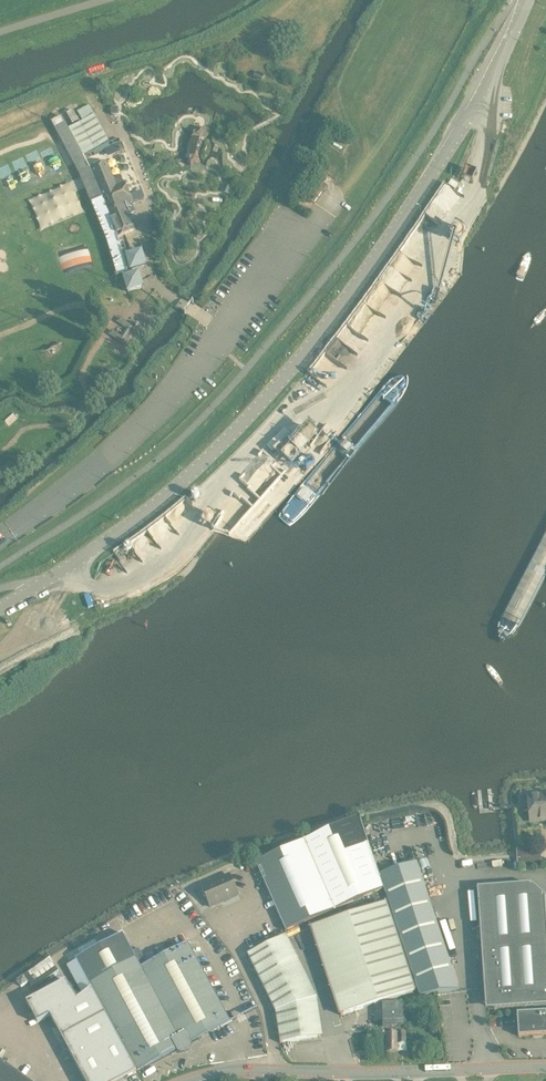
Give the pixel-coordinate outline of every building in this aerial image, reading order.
[(264,76),(257,72),(253,79),(261,83),(264,76)] [(84,122),(69,129),(68,130),(83,157),(83,156),(95,150),(96,152),(111,144),(109,142),(91,108),(80,114),(84,122)] [(72,124),(79,120),(73,111),(67,114),(72,124)] [(68,130),(61,116),(51,122),(80,177),(85,189),(106,241),(118,278),(129,275),(118,238),(90,169),(83,157),(68,130)] [(90,169),(118,238),(135,231),(128,216),(136,213),(132,203),(133,203),(125,184),(124,184),(121,176),(113,179),(107,162),(90,169)] [(141,253),(127,257),(131,270),(145,266),(141,253)] [(138,274),(124,278),(129,292),(142,288),(138,274)] [(134,328),(119,318),(116,322),(126,329),(121,337),(111,330),(108,335),(123,345),(134,328)] [(531,812),(531,818),(545,817),(545,799),(536,799),(530,800),(530,801),(523,801),(523,812),(531,812)] [(384,889),(360,817),(256,863),(286,931),(384,889)] [(517,850),(519,867),(541,866),(540,849),(517,850)] [(420,995),(434,993),(459,989),(417,863),(380,875),(420,995)] [(201,887),(210,907),(238,895),(230,876),(212,884),(211,882),(201,887)] [(545,1006),(545,917),(545,897),(531,885),(478,888),(485,1002),(494,1010),(517,1008),(519,1037),(545,1035),(545,1012),(526,1014),(526,1007),(545,1006)] [(341,1016),(416,991),(387,903),(312,928),(341,1016)] [(123,934),(76,959),(77,961),(89,983),(92,989),(107,1018),(121,1044),(135,1073),(136,1073),(136,1074),(137,1073),(139,1072),(177,1051),(178,1053),(187,1054),(192,1046),(191,1044),(230,1022),(188,943),(147,965),(139,949),(133,952),(123,934)] [(288,939),(249,957),(277,1013),(282,1046),(325,1041),(319,1002),(288,939)] [(66,981),(46,992),(58,1012),(77,1000),(66,981)] [(58,1012),(50,1016),(63,1041),(106,1018),(107,1018),(92,989),(77,1000),(58,1012)] [(46,992),(26,1003),(37,1023),(50,1016),(58,1012),(46,992)] [(433,999),(375,1007),(380,1043),(438,1035),(433,999)] [(106,1018),(63,1041),(69,1051),(73,1059),(77,1067),(98,1056),(119,1045),(121,1044),(107,1018),(106,1018)] [(98,1056),(112,1080),(120,1080),(135,1073),(121,1044),(119,1045),(98,1056)] [(77,1067),(85,1080),(112,1080),(98,1056),(77,1067)] [(6,1065),(0,1061),(0,1080),(28,1080),(6,1065)]
